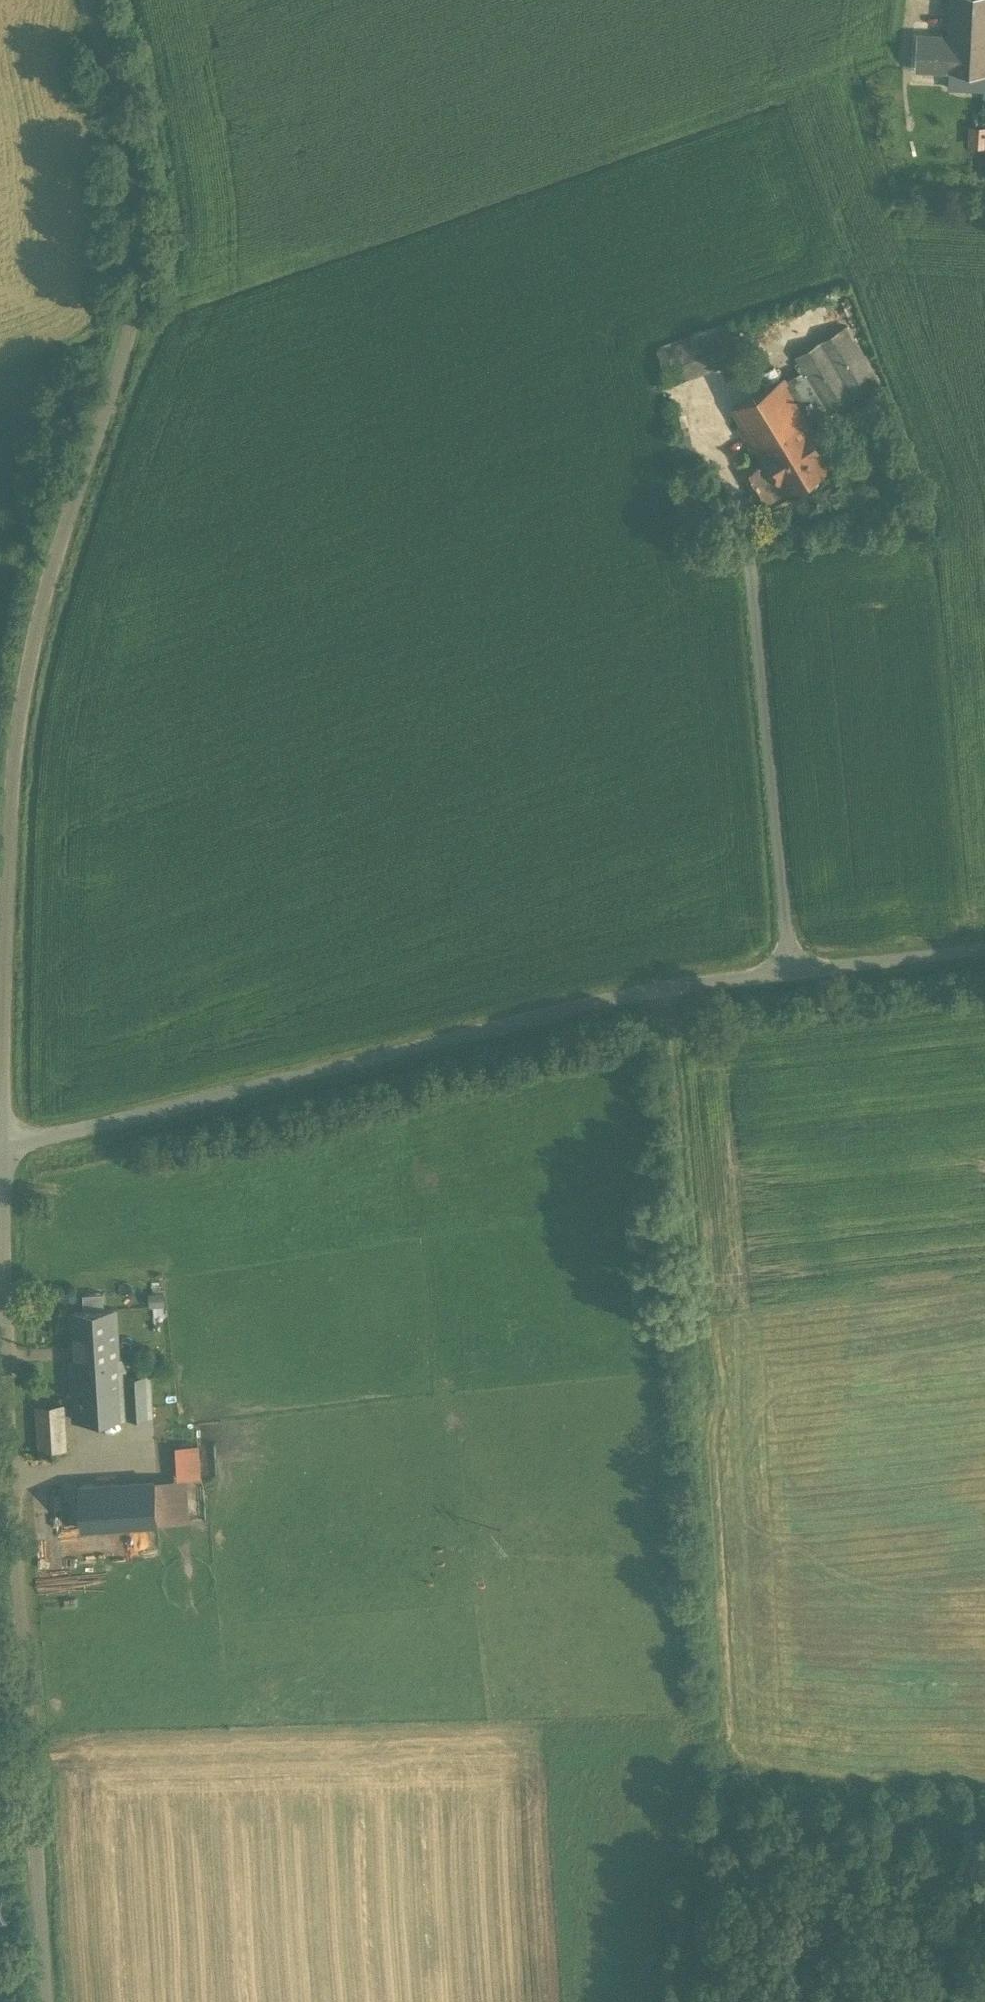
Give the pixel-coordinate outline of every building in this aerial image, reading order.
[(948,36),(935,35),(932,68),(946,69),(984,71),(984,0),(950,0),(948,36)] [(935,35),(916,33),(913,67),(932,68),(935,35)] [(946,69),(945,86),(981,88),(981,94),(984,95),(984,71),(946,69)] [(728,326),(658,350),(668,378),(738,354),(728,326)] [(842,327),(796,354),(807,373),(829,409),(829,410),(875,382),(842,327)] [(807,373),(787,386),(808,421),(829,409),(807,373)] [(787,386),(781,377),(733,406),(743,423),(738,427),(751,448),(756,445),(768,465),(749,476),(764,501),(831,460),(808,421),(787,386)] [(113,1308),(73,1310),(76,1360),(82,1359),(116,1357),(113,1308)] [(116,1357),(82,1359),(76,1360),(70,1360),(73,1418),(149,1414),(147,1375),(122,1376),(121,1357),(116,1357)] [(62,1404),(36,1406),(38,1448),(64,1446),(62,1404)] [(196,1445),(176,1446),(178,1477),(184,1477),(198,1476),(196,1445)] [(178,1477),(153,1479),(156,1523),(186,1521),(184,1477),(178,1477)] [(153,1479),(77,1484),(80,1528),(156,1523),(153,1479)] [(64,1585),(62,1550),(37,1551),(39,1586),(64,1585)]
